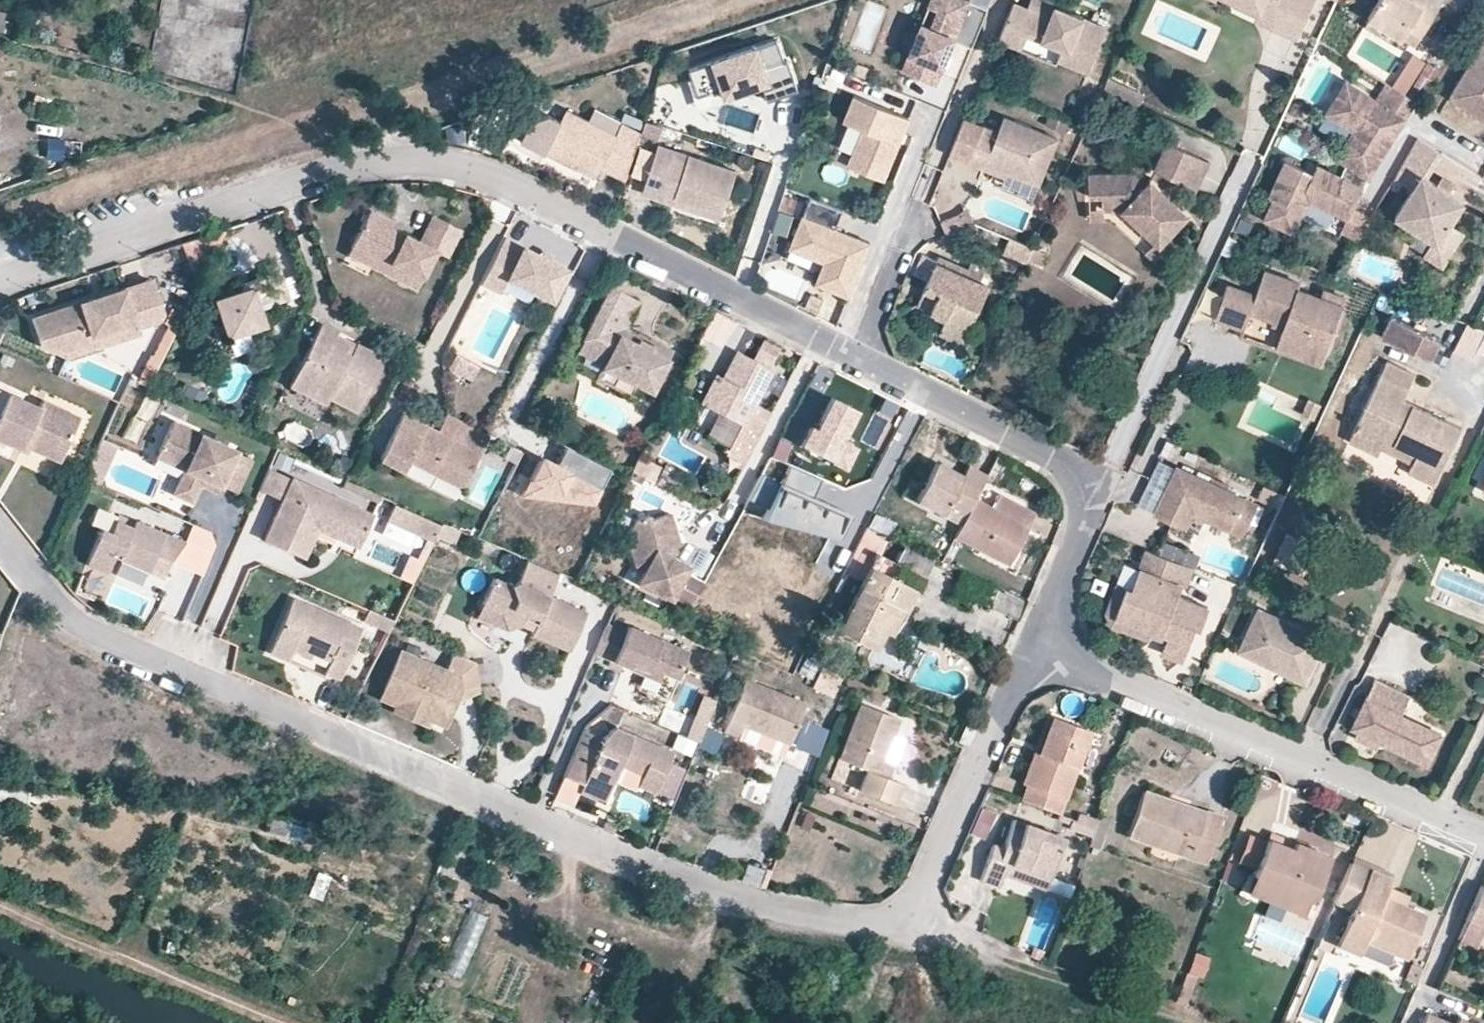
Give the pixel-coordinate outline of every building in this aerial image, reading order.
[(954,39),(973,47),(989,8),(970,0),(969,0),(962,18),(938,9),(935,16),(931,26),(918,32),(903,70),(936,84),(954,39)] [(969,0),(931,0),(918,32),(931,26),(935,16),(938,9),(962,18),(969,0)] [(1028,6),(1015,1),(998,40),(1021,49),(1027,34),(1061,49),(1057,60),(1088,72),(1106,27),(1055,6),(1057,0),(1031,0),(1028,6)] [(1259,10),(1263,3),(1257,0),(1237,0),(1259,10)] [(1263,3),(1259,10),(1257,17),(1296,36),(1312,0),(1257,0),(1263,3)] [(1369,18),(1401,38),(1408,28),(1420,36),(1434,14),(1412,0),(1380,0),(1369,18)] [(1434,14),(1438,7),(1426,0),(1412,0),(1434,14)] [(3,32),(13,34),(16,24),(6,21),(3,32)] [(1414,46),(1420,36),(1408,28),(1401,38),(1414,46)] [(789,60),(782,38),(694,67),(702,92),(731,84),(734,94),(767,85),(771,98),(803,88),(793,59),(789,60)] [(1449,99),(1483,120),(1483,41),(1449,99)] [(1364,182),(1365,182),(1398,130),(1386,123),(1394,111),(1405,118),(1415,101),(1395,89),(1385,104),(1347,81),(1327,114),(1354,131),(1334,163),(1345,170),(1360,179),(1364,182)] [(909,117),(854,95),(843,120),(849,122),(862,128),(847,165),(884,179),(909,117)] [(626,180),(642,132),(620,120),(613,135),(567,110),(561,122),(546,151),(579,168),(581,163),(601,174),(604,168),(626,180)] [(1398,130),(1405,118),(1394,111),(1386,123),(1398,130)] [(544,157),(546,151),(561,122),(549,116),(533,123),(521,144),(544,157)] [(965,119),(950,156),(969,164),(983,127),(965,119)] [(999,134),(983,127),(969,164),(986,170),(987,164),(1010,173),(1041,186),(1058,141),(1005,119),(999,134)] [(664,126),(645,121),(642,132),(660,138),(664,126)] [(847,165),(862,128),(849,122),(834,159),(847,165)] [(42,135),(42,156),(62,156),(62,135),(42,135)] [(1416,140),(1400,170),(1417,179),(1419,175),(1424,178),(1438,154),(1416,140)] [(1187,185),(1200,158),(1167,143),(1155,170),(1187,185)] [(643,193),(673,202),(676,195),(724,211),(737,169),(658,145),(643,193)] [(1209,162),(1200,158),(1187,185),(1196,189),(1209,162)] [(1307,168),(1299,163),(1295,170),(1303,174),(1307,168)] [(1345,170),(1334,163),(1327,178),(1338,184),(1345,170)] [(1008,180),(1010,173),(987,164),(986,170),(1008,180)] [(1360,179),(1345,170),(1338,184),(1327,178),(1313,172),(1311,178),(1283,165),(1271,193),(1275,195),(1266,215),(1297,230),(1312,199),(1343,214),(1339,223),(1365,235),(1376,213),(1357,204),(1361,191),(1356,189),(1360,179)] [(1088,172),(1089,195),(1103,195),(1103,207),(1121,207),(1156,240),(1159,243),(1170,232),(1187,214),(1172,200),(1167,205),(1154,194),(1160,189),(1151,179),(1146,183),(1133,171),(1088,172)] [(1402,205),(1445,231),(1449,224),(1462,201),(1444,189),(1435,184),(1424,178),(1419,175),(1417,179),(1402,205)] [(1439,176),(1435,184),(1444,189),(1448,182),(1439,176)] [(1356,189),(1361,191),(1364,182),(1360,179),(1356,189)] [(1172,200),(1160,189),(1154,194),(1167,205),(1172,200)] [(676,195),(673,202),(722,219),(724,211),(676,195)] [(1103,195),(1089,195),(1090,218),(1103,219),(1103,207),(1103,195)] [(848,297),(870,242),(835,228),(843,210),(810,197),(792,242),(826,256),(824,262),(821,269),(836,276),(831,290),(848,297)] [(1438,243),(1445,231),(1402,205),(1395,218),(1434,241),(1438,243)] [(448,257),(462,230),(433,215),(419,240),(393,228),(393,221),(371,210),(348,254),(415,288),(436,250),(448,257)] [(941,223),(945,235),(963,228),(957,216),(941,223)] [(1438,243),(1434,241),(1426,254),(1443,265),(1462,232),(1449,224),(1445,231),(1438,243)] [(1159,243),(1156,240),(1146,251),(1160,265),(1172,254),(1168,251),(1179,240),(1170,232),(1159,243)] [(539,255),(504,236),(481,281),(501,291),(508,277),(550,300),(566,268),(548,259),(539,255)] [(826,256),(792,242),(789,248),(824,262),(826,256)] [(1011,256),(1027,262),(1028,259),(1033,248),(1017,242),(1011,256)] [(1033,248),(1028,259),(1042,265),(1048,254),(1033,247),(1033,248)] [(542,250),(539,255),(548,259),(551,254),(542,250)] [(940,290),(931,309),(947,316),(940,330),(963,341),(989,284),(984,282),(973,277),(959,270),(961,265),(939,255),(927,283),(940,290)] [(212,299),(225,338),(265,325),(258,306),(273,301),(274,303),(289,299),(277,262),(262,267),(264,275),(237,284),(240,289),(212,299)] [(984,282),(989,269),(979,264),(975,272),(973,277),(984,282)] [(975,272),(961,265),(959,270),(973,277),(975,272)] [(831,290),(836,276),(821,269),(815,284),(831,290)] [(1281,335),(1326,352),(1343,304),(1320,296),(1298,287),(1300,281),(1264,269),(1256,293),(1227,283),(1214,319),(1245,329),(1250,314),(1284,326),(1281,335)] [(40,345),(50,350),(136,322),(138,327),(155,322),(161,313),(150,280),(30,318),(40,345)] [(918,303),(931,309),(940,290),(927,283),(918,303)] [(626,315),(631,318),(639,303),(611,287),(578,351),(602,364),(600,368),(617,376),(613,385),(629,393),(634,385),(649,393),(673,349),(641,332),(637,341),(617,331),(626,315)] [(1322,291),(1320,296),(1343,304),(1345,300),(1322,291)] [(818,313),(823,299),(811,294),(806,308),(818,313)] [(627,325),(631,318),(626,315),(617,331),(637,341),(641,332),(627,325)] [(1390,316),(1381,337),(1431,360),(1442,340),(1390,316)] [(136,322),(50,350),(67,357),(139,334),(138,327),(136,322)] [(323,323),(291,386),(325,403),(328,397),(358,413),(386,357),(357,342),(352,352),(346,349),(348,343),(335,337),(338,331),(323,323)] [(1322,364),(1326,352),(1281,335),(1276,348),(1322,364)] [(1476,352),(1483,356),(1483,335),(1476,352)] [(469,380),(477,364),(452,351),(443,366),(469,380)] [(745,462),(766,422),(748,413),(771,370),(738,351),(723,379),(716,375),(701,403),(741,424),(727,453),(745,462)] [(1388,359),(1349,440),(1378,454),(1381,448),(1412,463),(1409,470),(1435,482),(1462,426),(1404,398),(1416,372),(1388,359)] [(0,404),(0,438),(25,449),(27,445),(55,458),(72,421),(36,405),(6,391),(0,404)] [(36,405),(72,421),(75,413),(39,397),(36,405)] [(854,410),(831,399),(815,430),(810,428),(800,447),(845,469),(855,450),(839,442),(854,410)] [(480,452),(489,435),(486,433),(446,412),(438,430),(480,452)] [(462,488),(480,452),(438,430),(404,413),(381,459),(404,471),(409,461),(462,488)] [(218,483),(235,449),(172,418),(158,449),(179,458),(182,466),(171,490),(189,499),(197,482),(200,475),(218,483)] [(608,467),(563,444),(554,462),(552,465),(537,457),(519,493),(590,500),(608,467)] [(179,458),(158,449),(155,454),(182,466),(179,458)] [(252,457),(235,449),(218,483),(235,492),(252,457)] [(538,454),(537,457),(552,465),(554,462),(538,454)] [(1176,465),(1159,457),(1136,504),(1153,512),(1176,465)] [(975,497),(986,476),(966,466),(959,479),(933,465),(915,500),(961,524),(975,497)] [(1229,530),(1245,496),(1176,465),(1153,512),(1187,528),(1194,514),(1229,530)] [(270,467),(260,490),(283,500),(293,478),(270,467)] [(215,490),(218,483),(200,475),(197,482),(215,490)] [(293,478),(283,500),(266,539),(306,556),(318,529),(321,520),(363,539),(374,515),(293,478)] [(848,520),(781,491),(767,522),(834,551),(848,520)] [(961,524),(955,536),(1009,564),(1035,512),(1000,494),(993,507),(975,497),(961,524)] [(1259,502),(1245,496),(1229,530),(1242,536),(1259,502)] [(432,540),(441,521),(392,500),(383,517),(432,540)] [(671,536),(678,534),(671,511),(649,518),(647,512),(636,516),(627,532),(638,565),(648,569),(641,584),(673,601),(690,567),(673,559),(676,554),(674,546),(671,536)] [(153,551),(168,558),(184,541),(134,519),(130,527),(114,520),(110,531),(100,527),(85,562),(105,570),(111,555),(114,549),(148,563),(153,551)] [(321,520),(318,529),(359,547),(363,539),(321,520)] [(680,544),(678,534),(671,536),(674,546),(680,544)] [(210,552),(184,541),(168,558),(201,572),(210,552)] [(111,555),(146,569),(148,563),(114,549),(111,555)] [(167,559),(168,558),(153,551),(148,563),(146,569),(161,575),(167,559)] [(1172,635),(1169,643),(1166,651),(1184,659),(1198,626),(1204,629),(1212,610),(1179,595),(1183,586),(1188,587),(1195,570),(1147,551),(1133,585),(1128,582),(1116,611),(1172,635)] [(870,565),(914,588),(921,576),(876,553),(870,565)] [(169,563),(161,582),(167,585),(157,608),(177,616),(195,574),(169,563)] [(538,623),(534,631),(533,635),(570,651),(585,612),(548,595),(555,576),(527,563),(518,585),(511,586),(494,579),(483,604),(498,610),(506,630),(521,625),(524,617),(538,623)] [(890,633),(914,588),(870,565),(837,629),(875,649),(884,630),(890,633)] [(956,589),(1019,620),(1026,603),(984,584),(983,587),(961,577),(956,589)] [(1112,619),(1169,643),(1172,635),(1116,611),(1128,582),(1117,578),(1106,606),(1112,619)] [(267,651),(287,660),(292,649),(309,657),(313,648),(331,655),(324,672),(339,677),(360,627),(291,598),(267,651)] [(498,610),(483,604),(478,617),(506,630),(498,610)] [(1288,667),(1308,677),(1327,639),(1258,606),(1237,650),(1271,667),(1276,657),(1290,663),(1288,667)] [(1329,640),(1344,647),(1354,625),(1329,613),(1326,620),(1337,624),(1329,640)] [(521,625),(534,631),(538,623),(524,617),(521,625)] [(608,623),(595,653),(630,668),(634,660),(662,672),(677,678),(689,650),(628,625),(626,630),(608,623)] [(292,649),(287,660),(322,675),(324,672),(331,655),(313,648),(309,657),(292,649)] [(457,698),(479,689),(475,661),(454,652),(445,670),(401,651),(384,688),(397,695),(400,704),(428,715),(433,711),(449,716),(457,698)] [(1306,683),(1308,677),(1288,667),(1290,663),(1276,657),(1271,667),(1306,683)] [(634,660),(630,668),(658,680),(662,672),(634,660)] [(820,664),(809,687),(830,696),(840,674),(820,664)] [(744,725),(789,742),(806,702),(744,678),(724,730),(739,736),(741,732),(744,725)] [(1375,682),(1353,726),(1428,762),(1442,733),(1417,722),(1414,726),(1399,718),(1408,698),(1375,682)] [(445,726),(449,716),(433,711),(428,715),(400,704),(397,695),(384,688),(380,698),(395,704),(392,710),(429,726),(431,720),(445,726)] [(900,719),(859,703),(838,756),(865,768),(858,787),(894,803),(902,783),(889,777),(895,763),(885,758),(900,719)] [(1040,752),(1053,717),(1047,716),(1034,750),(1040,752)] [(1021,800),(1059,814),(1091,731),(1053,717),(1040,752),(1034,750),(1022,782),(1027,784),(1021,800)] [(786,750),(789,742),(744,725),(741,732),(786,750)] [(959,741),(969,746),(975,729),(966,725),(959,741)] [(585,729),(565,776),(582,783),(579,791),(604,802),(619,766),(642,775),(638,785),(655,792),(672,751),(614,726),(601,735),(585,729)] [(1144,790),(1128,837),(1205,863),(1220,816),(1144,790)] [(1063,837),(1014,818),(1004,846),(994,843),(980,880),(999,886),(1003,874),(1024,882),(1028,870),(1049,878),(1063,837)] [(1271,831),(1269,837),(1293,847),(1295,841),(1271,831)] [(1293,847),(1269,837),(1247,892),(1302,914),(1307,900),(1312,902),(1331,855),(1295,841),(1293,847)] [(1391,877),(1350,860),(1332,902),(1351,910),(1337,945),(1358,954),(1364,940),(1405,958),(1425,912),(1404,904),(1384,895),(1388,885),(1391,877)] [(311,871),(308,893),(322,895),(325,873),(311,871)] [(1408,894),(1388,885),(1384,895),(1404,904),(1408,894)] [(1482,886),(1466,921),(1483,929),(1481,935),(1483,935),(1483,887),(1482,886)] [(460,980),(484,915),(468,909),(444,974),(460,980)] [(1427,1013),(1423,1022),(1451,1022),(1427,1013)]
